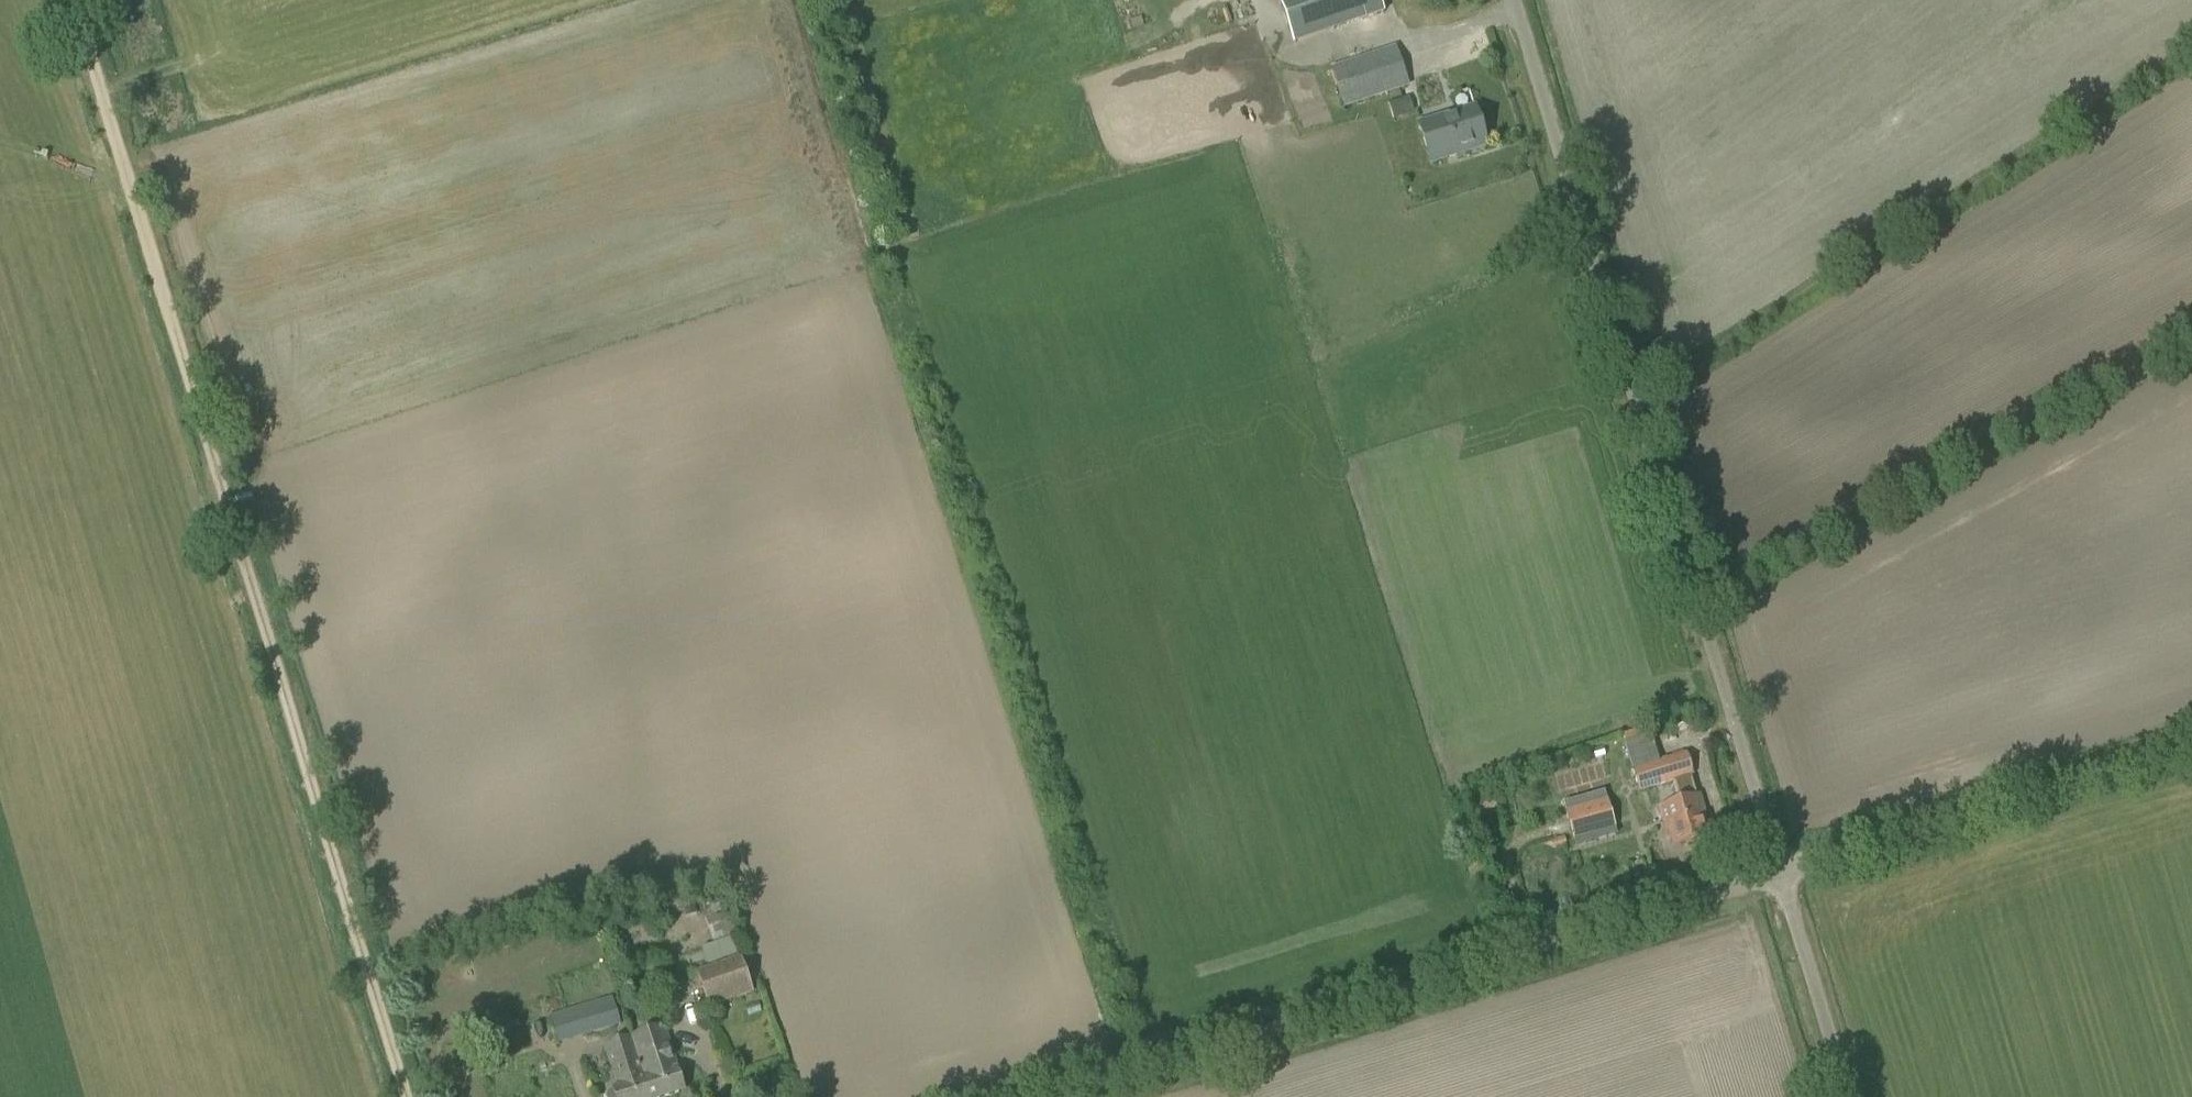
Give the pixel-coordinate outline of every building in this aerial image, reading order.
[(1294,45),(1384,13),(1379,0),(1278,0),(1294,45)] [(1344,107),(1409,86),(1396,47),(1332,68),(1344,107)] [(1409,97),(1388,104),(1388,106),(1393,120),(1414,114),(1410,100),(1409,97)] [(1431,162),(1485,145),(1474,108),(1419,125),(1431,162)] [(1649,725),(1622,733),(1632,767),(1638,791),(1646,788),(1651,808),(1660,806),(1660,807),(1666,830),(1669,829),(1674,846),(1707,837),(1701,815),(1704,814),(1699,796),(1697,796),(1691,775),(1692,774),(1685,751),(1659,759),(1649,725)] [(1575,839),(1613,828),(1607,800),(1603,786),(1563,798),(1566,811),(1575,839)] [(1481,810),(1501,803),(1497,793),(1477,801),(1481,810)] [(708,929),(730,921),(726,910),(704,918),(708,929)] [(707,965),(738,954),(733,938),(701,949),(707,965)] [(710,1008),(751,993),(739,958),(697,973),(710,1008)] [(547,1016),(548,1017),(556,1046),(621,1026),(613,997),(547,1016)] [(684,1090),(664,1030),(632,1041),(644,1078),(632,1082),(637,1096),(663,1096),(684,1090)] [(632,1082),(644,1078),(632,1041),(606,1049),(618,1086),(612,1088),(613,1089),(609,1091),(606,1094),(606,1096),(637,1096),(632,1082)]
